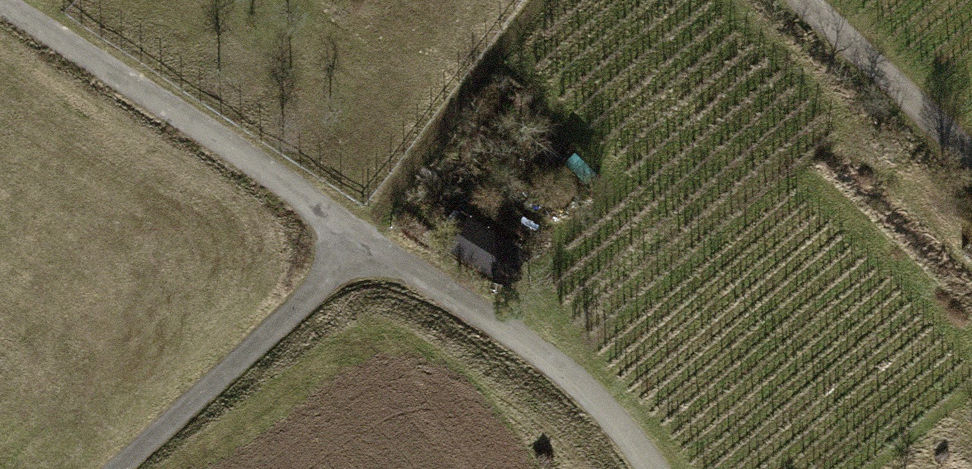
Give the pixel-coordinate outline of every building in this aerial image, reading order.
[(515,255),(466,226),(445,261),(494,290),(515,255)]
